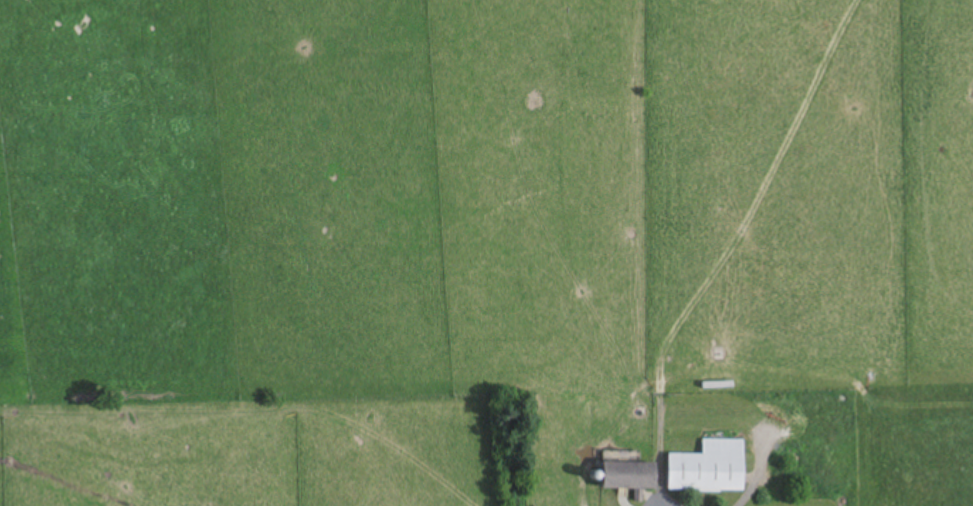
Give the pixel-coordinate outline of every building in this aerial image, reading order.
[(745,441),(703,440),(703,455),(670,455),(669,491),(745,491),(745,441)] [(605,490),(659,489),(658,462),(605,462),(605,490)]
